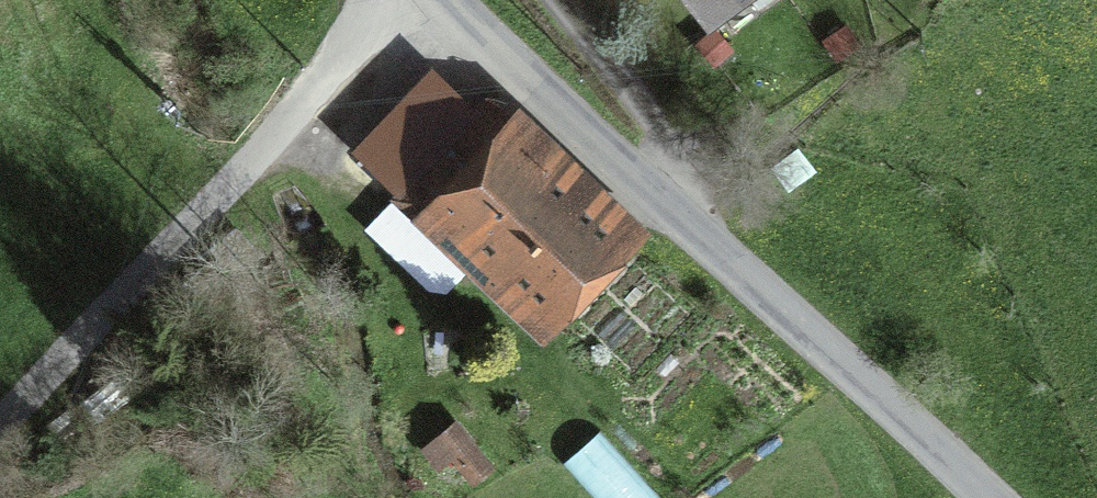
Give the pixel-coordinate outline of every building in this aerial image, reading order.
[(711,11),(726,0),(704,0),(711,11)] [(413,79),(378,51),(340,98),(375,126),(413,79)] [(529,323),(617,230),(482,102),(394,195),(529,323)] [(455,422),(432,440),(466,481),(488,463),(455,422)]
